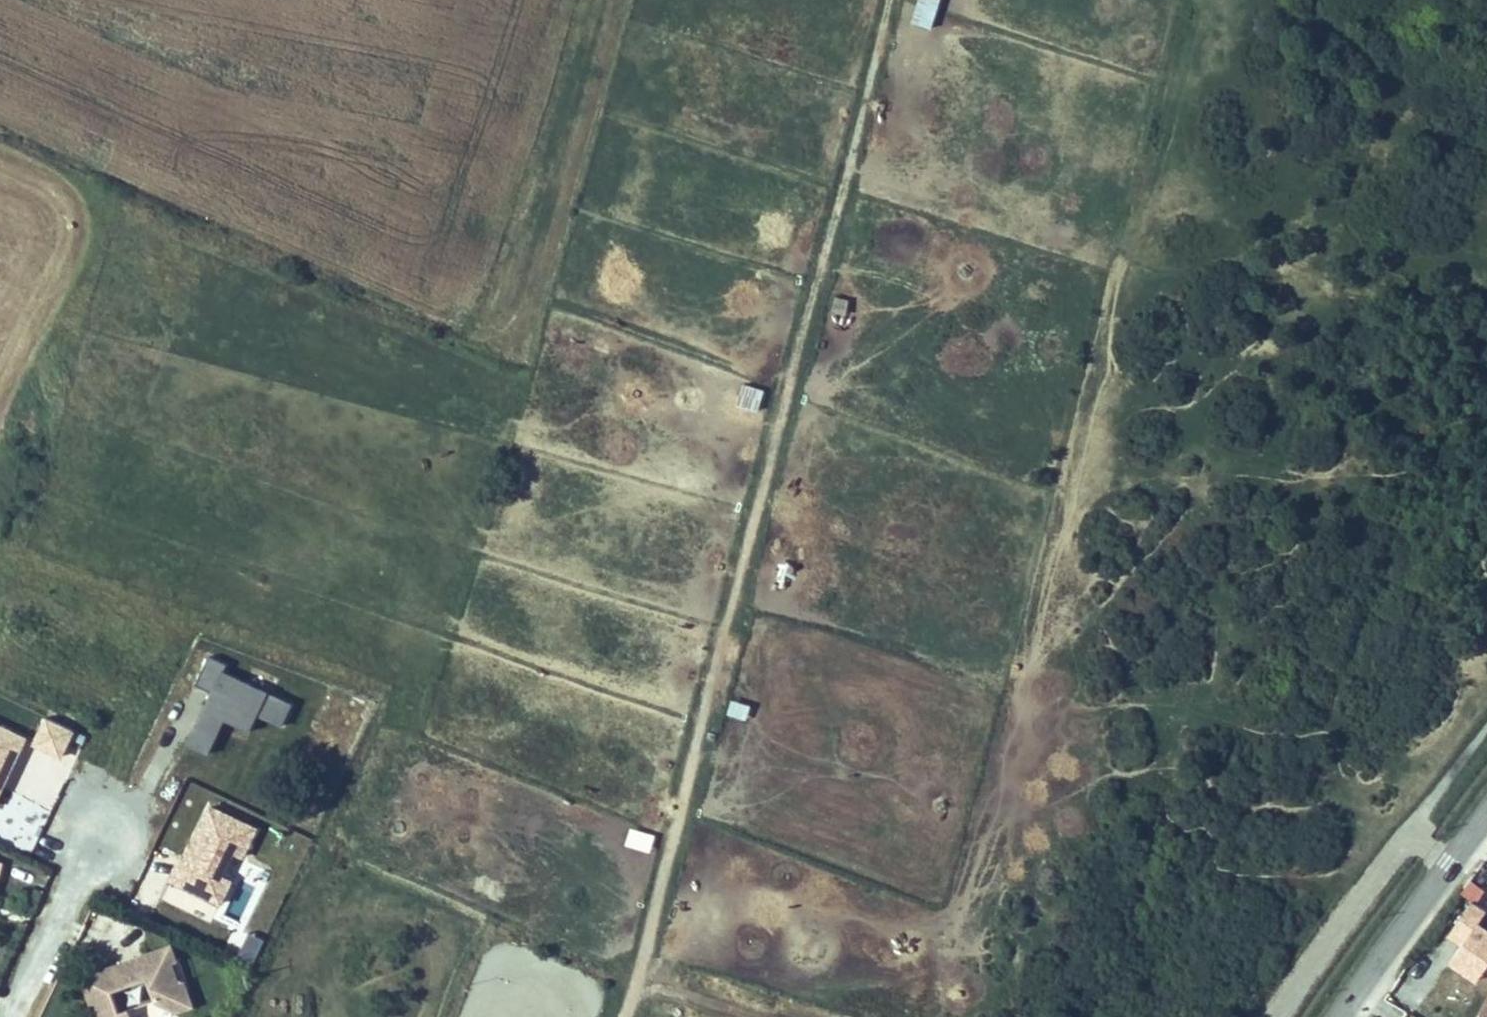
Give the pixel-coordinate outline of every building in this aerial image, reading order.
[(940,0),(918,0),(912,25),(933,30),(940,0)] [(742,386),(739,408),(761,411),(764,389),(742,386)] [(746,720),(750,706),(731,700),(727,714),(746,720)] [(257,829),(212,807),(186,859),(183,858),(173,880),(221,903),(257,829)] [(627,826),(622,843),(654,852),(659,835),(627,826)] [(1479,925),(1454,961),(1477,977),(1484,967),(1486,969),(1486,931),(1479,925)] [(177,966),(172,950),(84,982),(96,1016),(131,1016),(129,1013),(120,1016),(113,996),(148,983),(156,1004),(178,1015),(193,1010),(184,985),(187,984),(180,965),(177,966)]
